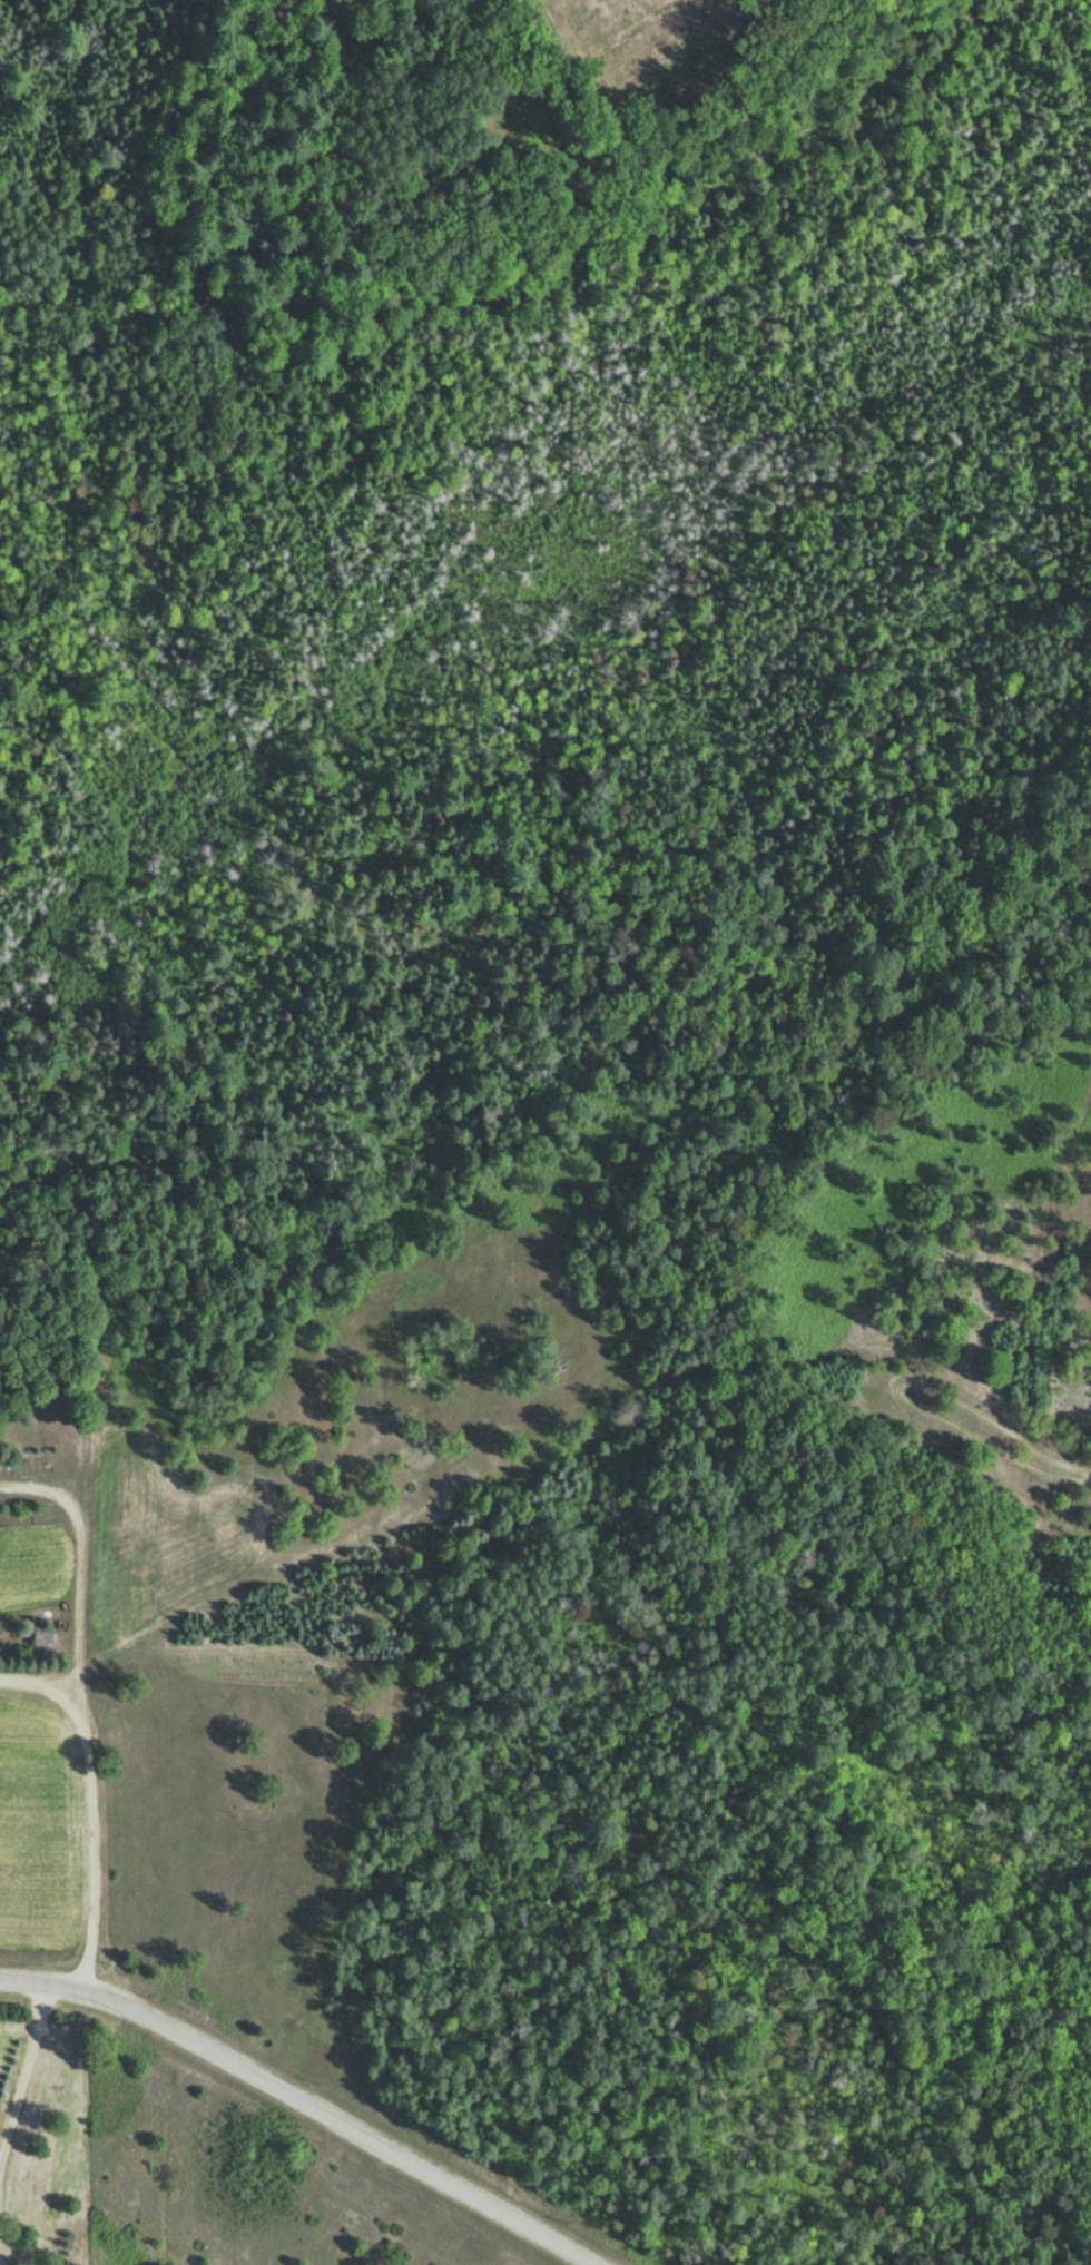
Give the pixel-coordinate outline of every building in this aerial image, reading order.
[(39,1650),(57,1651),(57,1626),(40,1626),(39,1650)]
